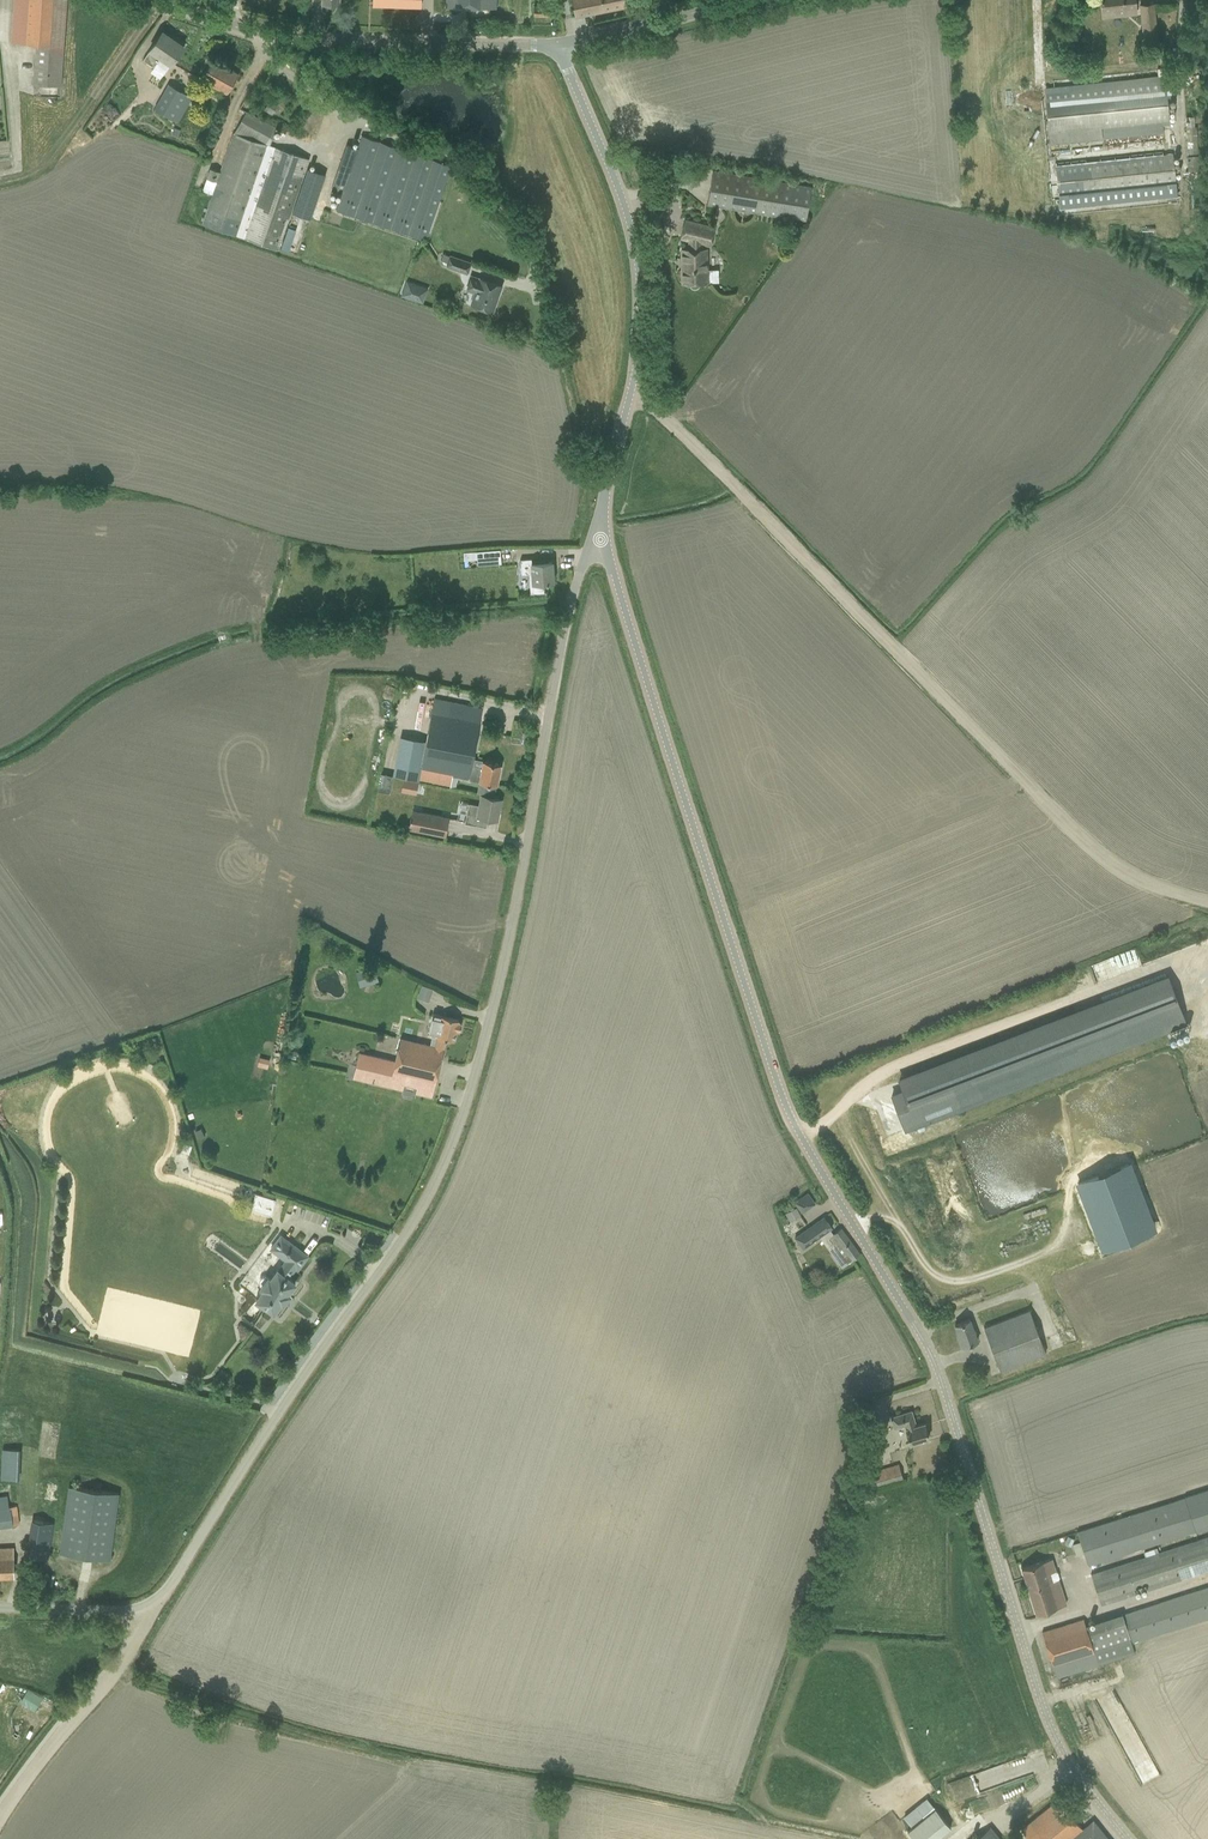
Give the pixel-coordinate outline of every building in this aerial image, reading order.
[(11,42),(35,44),(33,84),(60,86),(66,0),(14,0),(11,42)] [(446,7),(496,9),(496,0),(446,0),(446,7)] [(572,5),(575,17),(626,6),(625,0),(571,0),(572,5)] [(1101,2),(1102,15),(1136,10),(1135,0),(1101,0),(1101,2)] [(1140,5),(1143,38),(1157,37),(1153,4),(1140,5)] [(549,6),(533,5),(533,15),(549,15),(549,6)] [(142,60),(153,68),(163,74),(183,46),(162,31),(142,60)] [(212,59),(206,70),(201,79),(227,94),(238,74),(212,59)] [(168,84),(154,109),(177,122),(191,97),(168,84)] [(1153,87),(1120,91),(1046,98),(1050,142),(1162,132),(1163,132),(1162,124),(1168,124),(1168,121),(1165,87),(1153,87)] [(217,182),(203,221),(202,224),(278,250),(309,159),(268,145),(274,127),(240,108),(245,99),(244,99),(239,109),(245,112),(242,118),(233,133),(220,171),(210,168),(207,178),(217,182)] [(1185,116),(1186,169),(1198,169),(1196,116),(1185,116)] [(180,130),(175,128),(172,135),(178,137),(180,130)] [(438,201),(451,166),(450,165),(361,135),(358,146),(357,148),(347,144),(339,167),(331,190),(341,193),(336,210),(414,236),(425,240),(438,201)] [(1175,184),(1172,153),(1165,154),(1164,144),(1163,144),(1163,145),(1159,145),(1147,146),(1121,149),(1055,156),(1059,196),(1175,184)] [(707,204),(746,211),(806,221),(811,187),(712,170),(707,204)] [(689,240),(689,248),(692,248),(707,248),(707,247),(697,245),(697,243),(711,246),(715,227),(685,220),(681,238),(689,240)] [(692,248),(689,248),(689,249),(681,249),(682,283),(688,282),(689,285),(691,287),(694,288),(697,287),(699,285),(699,282),(708,282),(707,248),(692,248)] [(470,262),(451,256),(447,266),(466,273),(470,262)] [(501,286),(471,276),(468,285),(473,286),(471,291),(475,292),(471,303),(492,311),(501,286)] [(401,294),(423,303),(429,288),(407,279),(401,294)] [(477,564),(501,563),(500,548),(476,550),(477,564)] [(530,592),(530,593),(544,592),(543,582),(547,582),(547,581),(553,581),(552,561),(532,563),(531,558),(520,559),(521,574),(531,573),(533,592),(530,592)] [(482,708),(470,706),(433,698),(417,778),(449,784),(451,774),(467,777),(467,779),(486,783),(485,783),(496,785),(497,785),(501,764),(483,761),(482,767),(471,765),(482,708)] [(380,774),(378,783),(390,786),(392,777),(380,774)] [(403,779),(401,792),(415,795),(418,781),(403,779)] [(468,803),(466,814),(464,823),(486,827),(487,818),(497,820),(501,799),(494,798),(496,785),(485,783),(483,794),(482,793),(479,805),(468,803)] [(412,810),(408,829),(445,836),(449,818),(412,810)] [(355,971),(359,986),(379,982),(375,966),(355,971)] [(962,1107),(1150,1035),(1185,1022),(1168,978),(898,1081),(902,1092),(891,1096),(904,1129),(962,1107)] [(422,984),(417,996),(428,1000),(432,988),(422,984)] [(354,1078),(420,1093),(431,1096),(434,1084),(435,1084),(443,1048),(445,1038),(453,1040),(458,1020),(435,1014),(432,1016),(427,1034),(433,1035),(430,1045),(400,1038),(394,1063),(360,1055),(354,1078)] [(259,1056),(257,1065),(267,1067),(269,1059),(259,1056)] [(184,1142),(181,1150),(188,1153),(192,1145),(184,1142)] [(1078,1183),(1102,1247),(1153,1228),(1129,1164),(1078,1183)] [(248,1211),(271,1215),(274,1197),(252,1193),(248,1211)] [(796,1206),(785,1212),(789,1220),(800,1214),(796,1206)] [(824,1216),(794,1237),(802,1249),(823,1234),(830,1243),(829,1244),(835,1253),(837,1252),(846,1264),(860,1254),(841,1227),(832,1233),(829,1229),(832,1227),(824,1216)] [(307,1255),(281,1235),(271,1248),(279,1255),(283,1249),(290,1254),(278,1270),(277,1269),(270,1279),(268,1277),(267,1277),(265,1276),(263,1276),(260,1277),(259,1279),(259,1282),(259,1284),(261,1286),(260,1286),(263,1288),(255,1298),(273,1311),(281,1302),(283,1303),(290,1294),(288,1292),(295,1282),(288,1277),(295,1267),(297,1268),(307,1255)] [(1028,1310),(995,1323),(984,1327),(1000,1370),(1044,1353),(1028,1310)] [(957,1338),(961,1347),(977,1340),(969,1319),(954,1325),(959,1337),(957,1338)] [(911,1410),(900,1414),(890,1417),(894,1429),(905,1426),(910,1443),(928,1437),(924,1423),(915,1425),(911,1410)] [(878,1457),(881,1435),(874,1434),(870,1456),(878,1457)] [(18,1448),(1,1447),(0,1458),(0,1478),(16,1479),(18,1448)] [(897,1464),(870,1472),(874,1486),(901,1478),(897,1464)] [(118,1492),(69,1486),(60,1552),(109,1559),(118,1492)] [(1077,1532),(1087,1565),(1195,1530),(1195,1532),(1207,1528),(1207,1489),(1077,1532)] [(18,1524),(16,1506),(8,1507),(7,1496),(0,1497),(0,1526),(18,1524)] [(32,1520),(29,1543),(27,1555),(47,1558),(53,1523),(32,1520)] [(1064,1543),(1070,1546),(1073,1539),(1067,1536),(1064,1543)] [(1090,1574),(1099,1604),(1134,1593),(1132,1588),(1144,1585),(1146,1590),(1207,1571),(1207,1537),(1090,1574)] [(0,1548),(0,1577),(14,1576),(13,1548),(0,1548)] [(1051,1558),(1021,1567),(1036,1613),(1066,1604),(1051,1558)] [(1123,1614),(1131,1642),(1207,1618),(1207,1588),(1123,1614)] [(1083,1619),(1053,1628),(1042,1632),(1056,1678),(1134,1653),(1125,1626),(1090,1637),(1083,1619)] [(16,1701),(35,1710),(41,1696),(22,1688),(16,1701)] [(1144,1759),(1111,1694),(1104,1697),(1102,1693),(1095,1697),(1130,1766),(1144,1759)] [(1021,1829),(1029,1838),(1108,1838),(1093,1820),(1083,1829),(1058,1799),(1021,1829)] [(950,1824),(940,1812),(938,1814),(932,1807),(902,1832),(909,1838),(933,1838),(950,1824)] [(990,1826),(974,1838),(1000,1838),(990,1826)]
